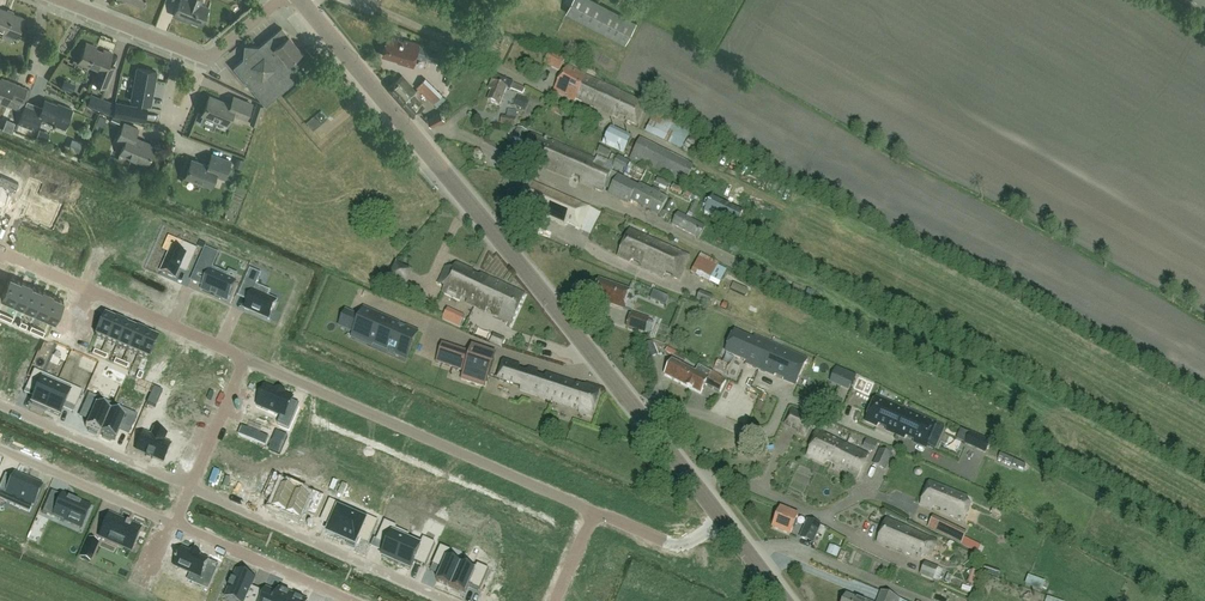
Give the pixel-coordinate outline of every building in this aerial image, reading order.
[(202,0),(179,0),(173,15),(182,19),(183,17),(202,25),(209,7),(200,3),(202,0)] [(636,22),(623,12),(603,1),(601,0),(573,0),(568,13),(593,24),(606,31),(626,44),(636,22)] [(16,36),(24,17),(13,13),(14,11),(8,8),(7,11),(0,8),(0,30),(16,36)] [(247,56),(234,67),(265,105),(299,76),(292,68),(306,56),(282,27),(255,50),(247,49),(247,56)] [(404,41),(389,36),(383,55),(398,60),(398,62),(413,67),(417,56),(449,66),(452,53),(441,50),(405,39),(404,41)] [(103,51),(96,49),(97,47),(86,43),(78,63),(88,67),(89,65),(99,68),(96,76),(94,76),(92,81),(107,87),(115,67),(108,64),(112,53),(103,50),(103,51)] [(550,53),(545,65),(559,72),(565,60),(550,53)] [(645,106),(584,76),(568,67),(554,91),(575,103),(576,99),(618,119),(621,116),(626,118),(625,120),(635,125),(645,106)] [(150,104),(156,71),(137,68),(131,100),(150,104)] [(414,116),(424,107),(412,94),(416,91),(401,76),(388,88),(414,116)] [(525,90),(495,76),(489,90),(492,92),(487,101),(499,107),(507,89),(510,91),(511,89),(523,95),(525,90)] [(0,78),(0,102),(18,109),(20,102),(21,102),(27,87),(7,79),(6,80),(0,78)] [(416,87),(432,108),(443,100),(427,78),(416,87)] [(113,102),(91,94),(87,104),(109,113),(113,102)] [(231,104),(210,95),(202,113),(227,124),(232,113),(246,119),(252,104),(234,96),(231,104)] [(45,99),(41,110),(25,104),(18,123),(36,130),(41,118),(64,127),(72,108),(64,105),(63,106),(45,99)] [(520,102),(512,105),(516,114),(524,110),(520,102)] [(257,103),(252,114),(259,117),(263,106),(257,103)] [(116,104),(114,115),(144,121),(146,109),(116,104)] [(313,129),(328,117),(321,109),(306,121),(313,129)] [(444,122),(440,114),(427,120),(431,129),(444,122)] [(119,126),(122,120),(112,116),(110,122),(119,126)] [(513,128),(515,120),(502,117),(500,125),(513,128)] [(645,139),(671,146),(677,124),(652,117),(645,139)] [(147,164),(155,145),(134,137),(138,128),(124,122),(117,140),(125,143),(121,153),(147,164)] [(522,143),(527,132),(519,128),(513,139),(522,143)] [(153,137),(154,131),(139,129),(138,135),(153,137)] [(603,146),(626,155),(633,138),(610,129),(603,146)] [(552,143),(531,134),(520,161),(533,167),(537,162),(543,164),(543,167),(570,179),(574,175),(580,178),(580,184),(594,190),(594,189),(603,193),(604,190),(610,192),(608,197),(629,207),(631,203),(659,217),(668,199),(640,184),(639,186),(612,172),(614,168),(642,183),(643,181),(654,187),(659,177),(647,171),(618,158),(612,155),(608,162),(597,157),(596,159),(552,141),(552,143)] [(682,187),(692,168),(640,141),(630,160),(682,187)] [(71,145),(68,150),(78,156),(81,150),(71,145)] [(601,147),(599,151),(597,154),(607,159),(611,153),(601,147)] [(224,178),(231,160),(212,154),(208,165),(191,158),(185,176),(211,186),(215,175),(224,178)] [(236,157),(234,164),(241,167),(244,160),(236,157)] [(1,204),(8,187),(15,190),(19,182),(1,174),(0,177),(0,203),(1,204)] [(670,184),(658,178),(656,184),(667,189),(670,184)] [(29,179),(21,199),(30,203),(26,214),(51,225),(60,204),(36,194),(40,184),(29,179)] [(579,229),(589,207),(530,181),(517,205),(565,227),(568,224),(579,229)] [(681,197),(684,191),(674,186),(671,192),(681,197)] [(696,203),(698,199),(686,192),(683,198),(690,201),(691,201),(694,202),(688,213),(689,213),(687,217),(679,213),(672,225),(699,240),(706,227),(691,219),(694,215),(697,217),(700,212),(696,210),(699,204),(696,203)] [(669,201),(660,218),(664,220),(667,214),(668,214),(674,204),(669,201)] [(712,211),(728,213),(730,204),(713,201),(712,211)] [(678,281),(690,257),(630,230),(617,257),(630,263),(634,261),(639,264),(640,267),(663,277),(666,273),(673,276),(673,279),(678,281)] [(162,274),(176,280),(180,270),(182,269),(183,270),(188,272),(198,250),(183,244),(179,253),(172,250),(162,274)] [(220,255),(206,248),(195,272),(208,278),(202,291),(228,303),(236,283),(217,275),(219,271),(213,269),(220,255)] [(710,283),(719,264),(719,263),(701,254),(691,274),(710,283)] [(475,307),(489,278),(481,275),(479,277),(472,274),(474,271),(457,263),(453,270),(445,267),(439,284),(445,287),(443,292),(460,300),(462,297),(468,300),(467,303),(475,307)] [(245,311),(269,321),(278,302),(268,298),(271,293),(257,287),(261,275),(250,271),(241,292),(252,296),(245,311)] [(716,282),(726,289),(732,281),(722,273),(716,282)] [(12,301),(21,280),(10,275),(1,296),(12,301)] [(489,278),(475,307),(485,312),(487,309),(494,312),(493,315),(512,324),(525,295),(489,278)] [(405,285),(390,279),(387,286),(401,293),(405,285)] [(22,306),(32,285),(21,280),(12,301),(22,306)] [(623,309),(629,291),(599,280),(593,295),(608,301),(607,303),(623,309)] [(33,310),(42,289),(32,285),(22,306),(33,310)] [(44,315),(53,294),(42,289),(33,310),(44,315)] [(700,292),(697,299),(710,305),(714,298),(700,292)] [(54,320),(64,299),(53,294),(44,315),(54,320)] [(664,297),(661,304),(666,307),(669,299),(664,297)] [(395,354),(404,358),(415,335),(392,325),(394,322),(364,309),(354,332),(370,339),(368,342),(388,351),(395,354)] [(357,319),(345,313),(339,326),(351,331),(357,319)] [(460,328),(465,317),(457,313),(452,324),(460,328)] [(649,336),(652,328),(647,326),(649,320),(631,314),(627,327),(644,333),(644,334),(649,336)] [(106,342),(115,321),(105,316),(95,338),(106,342)] [(117,347),(126,326),(115,321),(106,342),(117,347)] [(127,352),(137,330),(126,326),(117,347),(127,352)] [(138,356),(147,335),(137,330),(127,352),(138,356)] [(735,332),(726,353),(747,362),(746,364),(759,370),(771,343),(755,336),(754,340),(735,332)] [(149,361),(158,340),(147,335),(138,356),(149,361)] [(653,344),(652,342),(642,346),(648,359),(661,354),(656,343),(653,344)] [(808,360),(771,343),(759,370),(775,377),(777,374),(784,377),(783,381),(796,386),(808,360)] [(470,356),(442,346),(436,362),(464,371),(462,379),(485,386),(494,359),(471,352),(470,356)] [(668,348),(665,353),(684,362),(686,357),(668,348)] [(527,372),(520,369),(521,366),(504,360),(498,380),(521,387),(521,391),(543,399),(578,411),(579,413),(592,417),(599,391),(546,374),(545,378),(537,375),(538,371),(529,368),(527,372)] [(696,372),(672,360),(664,375),(701,394),(705,385),(720,393),(726,381),(720,377),(719,376),(716,373),(713,371),(712,373),(699,367),(696,372)] [(857,377),(837,369),(831,383),(850,392),(857,377)] [(45,411),(58,382),(34,371),(25,392),(35,396),(31,404),(45,411)] [(854,388),(869,395),(874,384),(859,378),(854,388)] [(82,392),(58,382),(45,411),(60,417),(65,405),(75,409),(82,392)] [(266,387),(257,407),(281,417),(277,425),(289,430),(298,410),(290,407),(293,399),(266,387)] [(113,406),(89,395),(80,414),(90,419),(86,429),(89,430),(88,432),(96,436),(97,434),(100,435),(113,406)] [(907,412),(877,398),(866,421),(878,427),(880,424),(887,427),(886,430),(897,435),(907,412)] [(113,406),(100,435),(103,436),(102,438),(111,442),(112,440),(115,441),(121,427),(131,431),(137,416),(113,406)] [(806,435),(812,419),(791,411),(785,424),(798,429),(797,432),(806,435)] [(937,425),(907,412),(897,435),(906,439),(908,436),(914,439),(914,442),(926,448),(927,446),(935,449),(942,435),(934,431),(937,425)] [(844,454),(848,445),(818,432),(807,456),(824,464),(827,461),(831,463),(837,451),(844,454)] [(144,434),(137,451),(147,456),(147,457),(152,460),(153,458),(163,462),(170,446),(144,434)] [(288,439),(277,434),(269,451),(281,456),(288,439)] [(986,452),(990,443),(970,434),(966,444),(986,452)] [(837,451),(831,463),(835,465),(835,469),(857,480),(869,455),(848,445),(844,454),(837,451)] [(886,470),(892,457),(880,451),(874,465),(886,470)] [(225,467),(217,485),(248,498),(251,490),(264,495),(275,469),(262,463),(259,469),(242,462),(237,472),(225,467)] [(42,487),(15,475),(11,482),(4,479),(0,488),(0,501),(7,504),(10,496),(33,506),(42,487)] [(275,476),(266,495),(277,500),(273,510),(275,511),(274,514),(283,518),(284,515),(287,517),(299,489),(285,483),(286,481),(275,476)] [(963,522),(970,504),(965,502),(968,496),(929,481),(920,504),(932,509),(934,507),(940,509),(940,512),(956,519),(963,522)] [(299,489),(287,517),(289,518),(288,520),(298,524),(298,522),(301,523),(306,513),(317,517),(325,498),(313,493),(312,495),(299,489)] [(51,495),(42,514),(63,523),(64,522),(81,530),(84,522),(91,508),(62,496),(61,497),(60,499),(51,495)] [(330,501),(322,521),(332,525),(327,534),(342,540),(354,512),(330,501)] [(790,535),(798,515),(781,508),(772,528),(790,535)] [(354,512),(342,540),(348,543),(347,546),(355,549),(362,534),(372,538),(378,522),(354,512)] [(104,525),(99,537),(131,552),(141,530),(117,520),(109,516),(108,516),(108,517),(104,525)] [(932,518),(928,528),(962,544),(966,535),(932,518)] [(886,519),(877,543),(920,561),(921,559),(922,560),(923,557),(929,559),(937,540),(929,537),(929,538),(908,528),(886,519)] [(822,537),(826,528),(821,525),(807,520),(800,538),(814,543),(817,535),(822,537)] [(382,558),(397,564),(409,535),(396,529),(397,527),(385,522),(377,541),(387,546),(382,558)] [(408,538),(397,564),(411,571),(415,562),(426,567),(436,544),(424,539),(421,544),(408,538)] [(98,544),(89,540),(82,558),(90,561),(98,544)] [(451,588),(463,562),(450,556),(452,551),(441,547),(433,565),(443,570),(437,582),(451,588)] [(177,562),(175,567),(191,574),(188,582),(209,591),(216,574),(205,569),(209,562),(200,558),(201,556),(193,553),(192,554),(182,550),(178,559),(177,559),(176,562),(177,562)] [(463,562),(451,588),(466,595),(470,585),(473,586),(473,587),(480,590),(489,570),(478,565),(476,568),(463,562)] [(939,581),(943,572),(937,570),(938,568),(926,563),(920,575),(933,580),(933,578),(939,581)] [(226,598),(232,600),(259,600),(261,596),(250,591),(252,588),(255,580),(238,572),(234,581),(233,580),(229,589),(230,590),(226,598)] [(665,600),(697,600),(699,596),(672,584),(665,600)] [(294,597),(279,590),(277,594),(267,589),(261,600),(292,600),(294,597)] [(497,600),(528,600),(502,589),(497,600)] [(899,599),(882,592),(879,600),(898,600),(899,599)]
